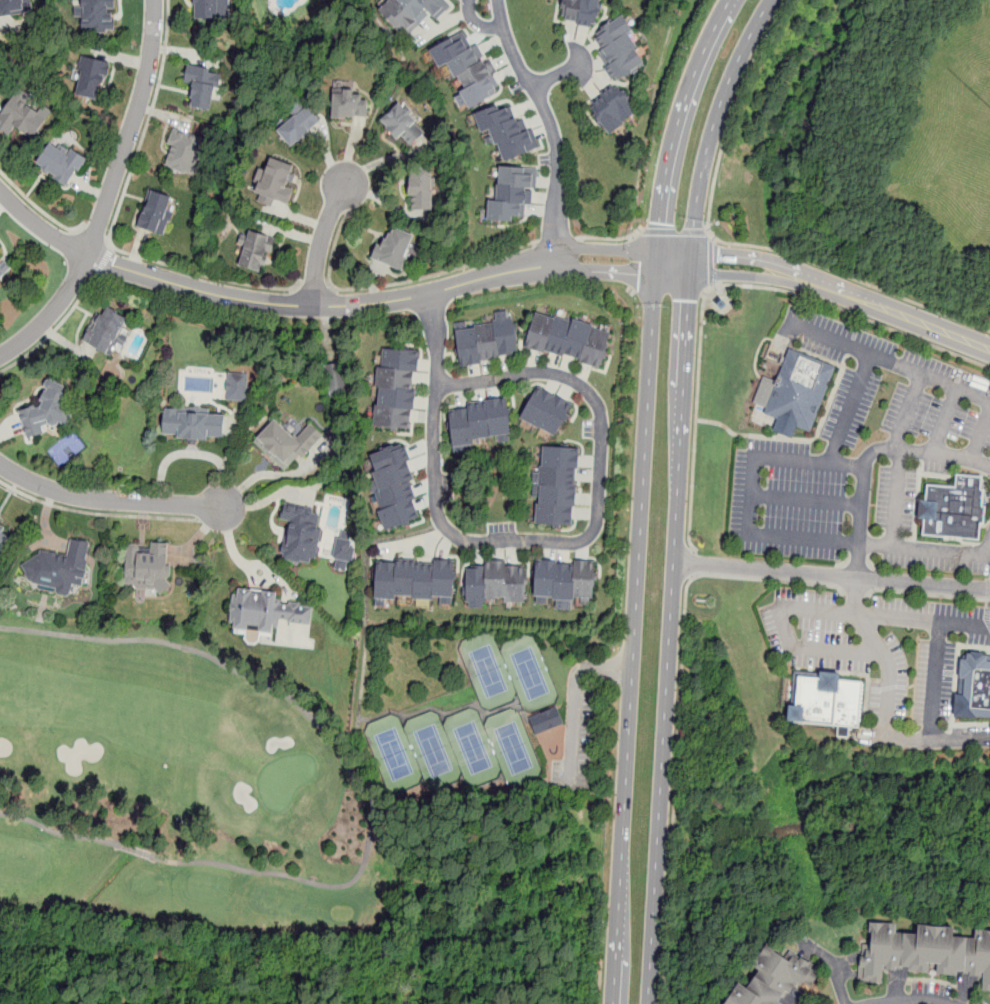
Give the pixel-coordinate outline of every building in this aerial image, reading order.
[(32,12),(31,0),(0,0),(0,16),(32,12)] [(114,33),(115,0),(79,0),(78,32),(114,33)] [(230,0),(191,0),(192,20),(231,19),(230,0)] [(408,41),(449,4),(445,0),(395,0),(382,12),(408,41)] [(595,27),(600,0),(564,0),(560,21),(595,27)] [(618,81),(648,62),(621,18),(590,37),(618,81)] [(449,68),(469,109),(504,91),(479,41),(468,47),(462,34),(426,52),(437,73),(449,68)] [(102,101),(110,62),(81,57),(74,95),(102,101)] [(212,111),(223,74),(188,64),(183,82),(194,85),(188,105),(212,111)] [(609,135),(638,112),(616,84),(587,106),(609,135)] [(11,137),(15,129),(35,140),(52,110),(15,89),(0,116),(0,131),(11,137)] [(332,118),(369,118),(369,94),(332,94),(332,118)] [(404,149),(418,137),(413,131),(423,122),(404,100),(380,121),(404,149)] [(519,100),(474,114),(481,134),(491,131),(500,161),(534,151),(519,100)] [(275,131),(289,148),(320,122),(306,105),(275,131)] [(163,165),(196,175),(207,137),(174,128),(163,165)] [(69,186),(85,159),(50,139),(34,167),(69,186)] [(299,169),(268,158),(254,198),(285,209),(299,169)] [(535,205),(537,169),(499,167),(497,202),(489,201),(489,220),(526,221),(526,205),(535,205)] [(411,210),(434,210),(434,168),(411,168),(411,210)] [(166,235),(176,196),(148,188),(137,227),(166,235)] [(374,260),(402,271),(416,236),(388,225),(374,260)] [(237,265),(264,274),(275,240),(248,231),(237,265)] [(8,270),(0,261),(0,277),(8,270)] [(128,317),(100,306),(84,343),(113,355),(128,317)] [(600,368),(611,331),(537,307),(525,345),(600,368)] [(452,324),(461,365),(519,354),(512,317),(466,326),(465,321),(452,324)] [(376,428),(413,430),(418,351),(380,349),(376,428)] [(813,433),(838,367),(791,349),(766,415),(813,433)] [(248,373),(227,372),(227,400),(248,401),(248,373)] [(20,410),(27,439),(45,434),(44,428),(73,421),(63,381),(41,386),(45,404),(20,410)] [(520,422),(558,437),(572,401),(534,386),(520,422)] [(507,398),(448,404),(452,447),(511,440),(507,398)] [(164,408),(162,437),(223,440),(225,411),(164,408)] [(285,473),(322,437),(311,424),(295,440),(277,420),(254,441),(285,473)] [(413,498),(419,497),(404,445),(368,455),(388,528),(419,519),(413,498)] [(579,449),(539,447),(536,525),(575,527),(579,449)] [(980,541),(984,478),(959,476),(958,488),(929,486),(925,537),(980,541)] [(284,504),(281,521),(289,522),(282,560),(313,565),(323,511),(284,504)] [(0,527),(0,556),(12,533),(0,527)] [(346,570),(348,561),(352,562),(355,540),(336,538),(334,559),(336,559),(335,569),(346,570)] [(25,554),(23,587),(70,591),(70,585),(83,587),(86,543),(70,541),(69,557),(25,554)] [(170,546),(126,544),(124,589),(168,591),(170,546)] [(595,562),(536,559),(535,598),(593,601),(595,562)] [(386,601),(454,601),(454,561),(375,560),(375,605),(386,605),(386,601)] [(523,564),(466,565),(467,608),(486,608),(486,602),(524,602),(523,564)] [(278,594),(234,590),(230,629),(274,632),(275,621),(311,625),(313,606),(278,603),(278,594)] [(968,656),(961,718),(989,720),(989,658),(968,656)] [(862,728),(866,683),(847,682),(847,677),(798,673),(794,722),(862,728)] [(532,720),(559,709),(566,726),(539,737),(533,723),(532,720)] [(875,919),(989,926),(989,982),(867,978),(875,919)] [(729,1003),(790,1003),(817,962),(772,938),(729,1003)]
